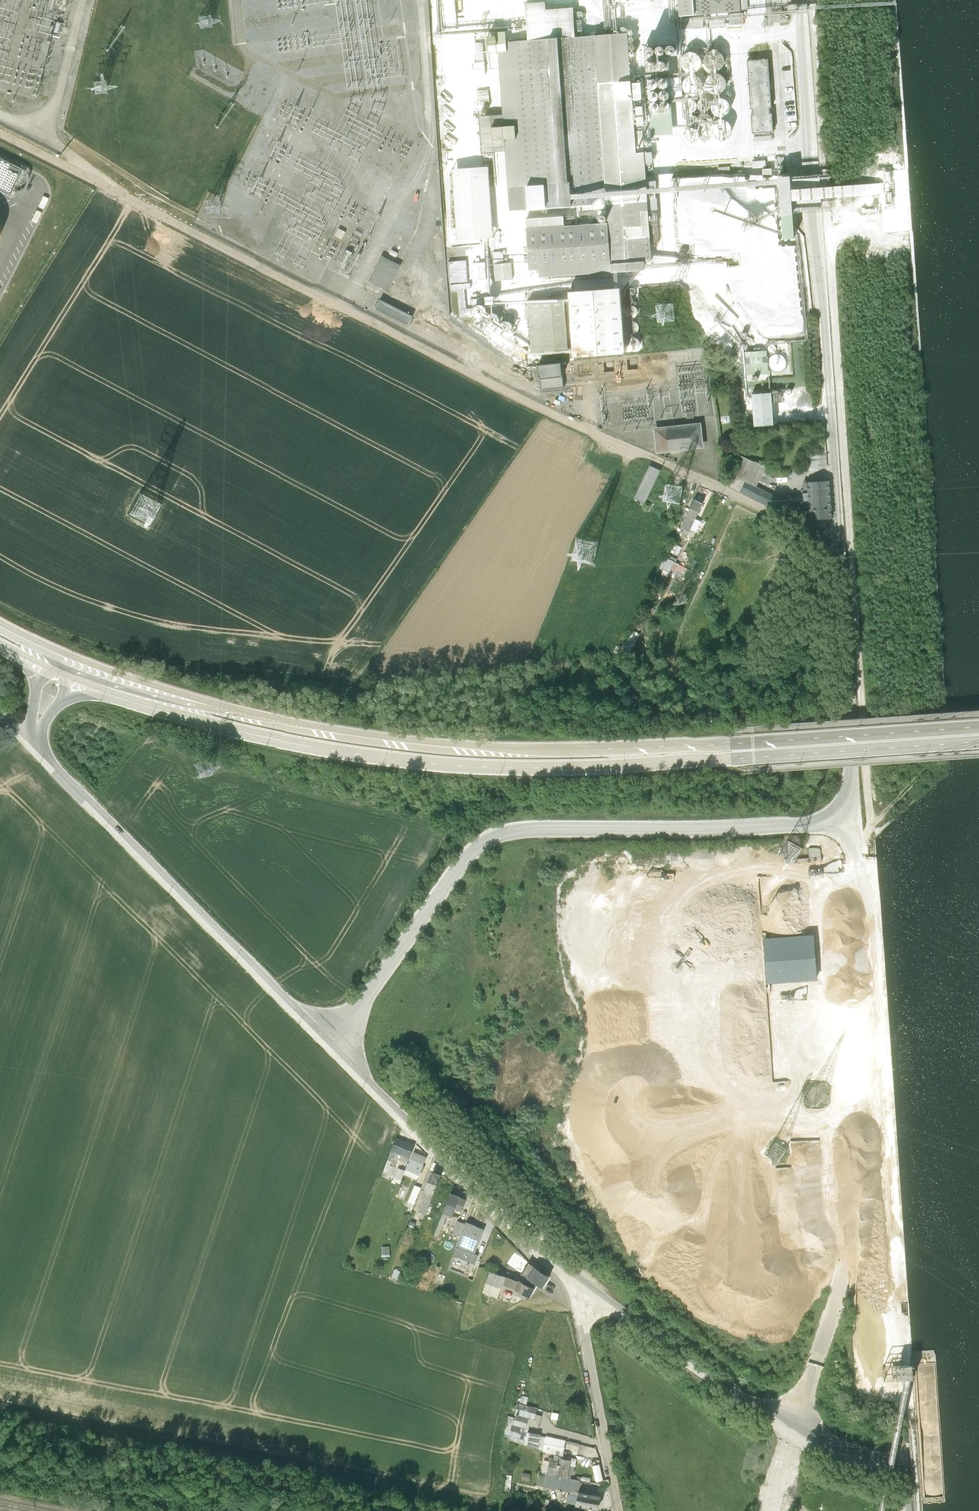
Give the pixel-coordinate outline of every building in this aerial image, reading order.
[(680,16),(728,12),(729,25),(741,24),(739,0),(678,0),(680,16)] [(574,37),(578,36),(575,8),(547,9),(546,2),(525,2),(528,40),(550,38),(574,37)] [(786,13),(773,15),(774,23),(783,22),(787,18),(786,13)] [(691,19),(692,28),(700,28),(699,18),(691,19)] [(692,28),(691,19),(676,20),(676,30),(692,28)] [(725,19),(709,20),(709,29),(726,27),(725,19)] [(475,70),(486,68),(485,61),(483,42),(482,27),(475,27),(476,43),(477,62),(474,62),(475,70)] [(608,212),(595,35),(578,36),(574,37),(507,41),(507,31),(498,32),(498,36),(497,36),(488,36),(489,45),(490,52),(499,52),(504,114),(480,115),(483,152),(506,151),(510,210),(565,206),(571,206),(598,204),(599,212),(608,212)] [(595,35),(608,212),(609,222),(528,228),(531,270),(540,269),(541,277),(612,271),(619,271),(645,269),(645,262),(652,261),(651,242),(646,175),(645,152),(637,153),(632,94),(631,81),(630,64),(628,32),(595,35)] [(677,44),(645,46),(646,72),(669,70),(669,56),(677,55),(677,44)] [(722,69),(726,65),(728,59),(726,53),(722,50),(716,49),(710,51),(707,56),(707,62),(710,67),(716,70),(722,69)] [(699,71),(704,67),(705,61),(704,55),(699,52),(693,51),(688,53),(685,58),(685,64),(688,69),(693,72),(699,71)] [(768,58),(747,60),(751,109),(753,109),(753,114),(751,114),(752,133),(774,132),(772,113),(771,113),(770,108),(772,108),(769,66),(768,58)] [(724,91),(728,87),(730,81),(728,76),(724,72),(718,71),(712,74),(709,79),(709,85),(712,90),(718,92),(724,91)] [(701,95),(705,91),(707,85),(705,79),(701,75),(695,75),(689,77),(686,82),(686,88),(689,93),(695,95),(701,95)] [(671,87),(673,85),(674,82),(673,79),(671,77),(668,77),(666,78),(664,81),(664,83),(666,86),(668,87),(671,87)] [(659,88),(661,86),(662,83),(661,80),(659,79),(656,78),(654,79),(652,82),(652,85),(654,87),(656,88),(659,88)] [(637,153),(645,152),(643,125),(645,125),(641,80),(640,80),(633,81),(631,81),(632,94),(637,153)] [(489,89),(476,90),(478,104),(490,103),(489,89)] [(672,99),(674,97),(675,94),(674,92),(672,90),(669,89),(667,90),(665,93),(665,96),(667,98),(669,99),(672,99)] [(661,100),(663,98),(663,95),(663,92),(661,90),(658,90),(655,91),(654,94),(654,96),(655,99),(658,100),(661,100)] [(710,109),(712,107),(714,103),(712,99),(710,97),(706,96),(702,98),(700,101),(700,105),(702,108),(706,110),(710,109)] [(728,116),(733,112),(735,106),(733,100),(728,97),(723,96),(717,98),(714,103),(714,109),(717,114),(723,117),(728,116)] [(696,112),(699,109),(700,105),(699,102),(696,99),(692,99),(689,100),(687,104),(687,107),(689,111),(692,112),(696,112)] [(661,109),(663,108),(664,105),(663,102),(661,100),(658,100),(656,101),(654,103),(654,106),(656,109),(658,110),(661,109)] [(673,109),(675,107),(675,105),(675,102),(673,100),(670,100),(667,101),(666,103),(666,106),(667,108),(670,110),(673,109)] [(711,125),(714,123),(715,119),(714,115),(711,113),(707,112),(704,114),(702,117),(702,121),(704,124),(707,126),(711,125)] [(729,138),(733,134),(735,129),(733,123),(729,119),(723,118),(718,121),(714,126),(714,132),(718,137),(723,139),(729,138)] [(697,140),(700,138),(701,134),(700,130),(697,128),(693,127),(690,129),(688,132),(688,136),(690,139),(693,141),(697,140)] [(654,147),(657,145),(658,141),(657,138),(654,135),(650,135),(647,136),(645,139),(645,143),(647,146),(650,148),(654,147)] [(489,166),(453,168),(459,239),(494,236),(489,166)] [(772,168),(763,169),(764,179),(772,178),(772,168)] [(646,175),(651,242),(659,242),(657,176),(646,175)] [(380,178),(372,195),(383,201),(392,183),(380,178)] [(608,212),(599,212),(571,214),(571,215),(565,215),(526,217),(528,228),(609,222),(608,212)] [(339,227),(335,235),(343,239),(346,231),(339,227)] [(485,249),(467,251),(467,257),(486,255),(485,249)] [(382,255),(370,280),(389,290),(401,265),(382,255)] [(467,259),(449,261),(451,282),(469,281),(467,259)] [(486,261),(473,262),(475,279),(487,278),(486,261)] [(497,279),(492,279),(492,285),(505,285),(504,279),(512,278),(511,263),(495,264),(497,279)] [(471,282),(451,284),(452,289),(458,289),(461,317),(474,315),(474,311),(473,307),(467,308),(465,288),(471,288),(471,282)] [(594,289),(570,290),(575,355),(626,352),(622,287),(620,287),(619,287),(594,289)] [(495,295),(486,296),(487,304),(495,303),(495,295)] [(532,351),(569,348),(565,297),(528,300),(532,351)] [(381,298),(376,308),(409,324),(414,315),(381,298)] [(486,304),(483,304),(481,304),(479,305),(478,307),(477,309),(477,311),(478,313),(479,315),(481,316),(483,317),(485,317),(487,315),(489,314),(490,312),(490,309),(489,307),(488,305),(486,304)] [(637,305),(635,305),(632,305),(630,306),(629,308),(628,310),(628,312),(629,314),(630,316),(632,317),(634,318),(637,317),(639,316),(640,314),(641,312),(641,310),(640,308),(639,306),(637,305)] [(499,313),(496,312),(494,313),(492,314),(491,316),(490,318),(490,320),(491,322),(492,324),(494,325),(496,325),(498,325),(500,324),(502,322),(503,320),(503,318),(502,316),(501,314),(499,313)] [(511,322),(509,321),(507,321),(505,323),(504,324),(503,326),(503,329),(503,331),(505,333),(507,334),(509,334),(511,334),(513,333),(515,331),(515,329),(516,327),(515,324),(513,323),(511,322)] [(639,338),(637,337),(635,338),(633,339),(632,341),(631,343),(631,345),(631,347),(633,349),(635,350),(637,350),(639,350),(641,349),(643,347),(644,345),(644,343),(643,341),(641,339),(639,338)] [(767,350),(745,351),(747,375),(769,373),(767,350)] [(777,352),(774,354),(771,360),(771,364),(773,367),(776,369),(778,370),(784,370),(786,368),(789,365),(789,359),(788,356),(786,354),(783,352),(780,352),(777,352)] [(540,378),(563,375),(562,361),(538,364),(540,378)] [(563,375),(540,378),(542,389),(565,386),(563,375)] [(781,391),(772,392),(773,401),(782,401),(781,391)] [(774,424),(772,392),(752,393),(754,425),(774,424)] [(702,422),(654,427),(657,453),(705,447),(702,422)] [(817,448),(806,449),(807,471),(819,470),(818,467),(828,466),(826,442),(825,442),(816,442),(817,448)] [(757,486),(762,476),(767,466),(755,460),(754,462),(737,454),(730,473),(757,486)] [(650,464),(634,497),(645,502),(661,469),(650,464)] [(757,486),(730,473),(726,483),(740,491),(792,517),(798,505),(757,486)] [(808,493),(809,501),(810,519),(832,518),(829,480),(807,481),(808,493)] [(687,515),(695,519),(696,517),(703,502),(695,498),(687,515)] [(695,519),(687,515),(681,527),(690,531),(695,519)] [(695,519),(690,531),(684,528),(682,531),(693,537),(701,519),(696,517),(695,519)] [(789,538),(782,547),(793,556),(800,547),(789,538)] [(734,552),(732,558),(735,559),(741,561),(744,562),(746,554),(743,553),(747,540),(741,539),(737,553),(734,552)] [(680,576),(685,567),(675,562),(682,547),(674,543),(667,557),(665,556),(660,567),(671,572),(680,576)] [(685,567),(680,576),(686,579),(691,569),(685,567)] [(806,581),(802,592),(811,595),(815,584),(806,581)] [(659,620),(654,627),(659,630),(664,623),(659,620)] [(626,640),(617,655),(628,661),(632,653),(630,651),(633,644),(634,645),(640,633),(638,632),(638,631),(633,629),(627,640),(626,640)] [(822,845),(806,846),(806,855),(822,855),(822,845)] [(414,1144),(397,1137),(392,1150),(400,1154),(409,1158),(414,1144)] [(400,1154),(392,1150),(381,1175),(389,1178),(400,1154)] [(426,1156),(414,1151),(406,1170),(419,1175),(426,1156)] [(434,1193),(440,1174),(431,1171),(425,1190),(434,1193)] [(414,1204),(421,1186),(414,1183),(407,1202),(414,1204)] [(462,1211),(467,1199),(460,1197),(461,1196),(451,1193),(442,1217),(452,1221),(456,1209),(462,1211)] [(425,1213),(431,1196),(424,1194),(418,1210),(425,1213)] [(465,1224),(456,1221),(452,1234),(460,1237),(456,1247),(474,1254),(484,1229),(466,1222),(465,1224)] [(383,1245),(383,1254),(391,1254),(391,1245),(383,1245)] [(542,1287),(549,1277),(529,1263),(522,1273),(542,1287)] [(534,1288),(490,1270),(486,1281),(487,1282),(502,1288),(504,1285),(528,1297),(534,1288)] [(502,1288),(487,1282),(483,1291),(498,1297),(502,1288)] [(538,1409),(522,1404),(517,1421),(529,1425),(539,1428),(542,1416),(536,1414),(538,1409)] [(524,1444),(529,1425),(517,1421),(513,1419),(507,1439),(524,1444)] [(566,1440),(546,1437),(543,1451),(563,1455),(566,1440)] [(560,1454),(558,1462),(544,1460),(542,1473),(567,1478),(570,1457),(560,1454)] [(580,1482),(545,1475),(543,1486),(568,1491),(566,1502),(575,1504),(580,1482)] [(602,1496),(579,1492),(576,1505),(599,1509),(602,1496)]
